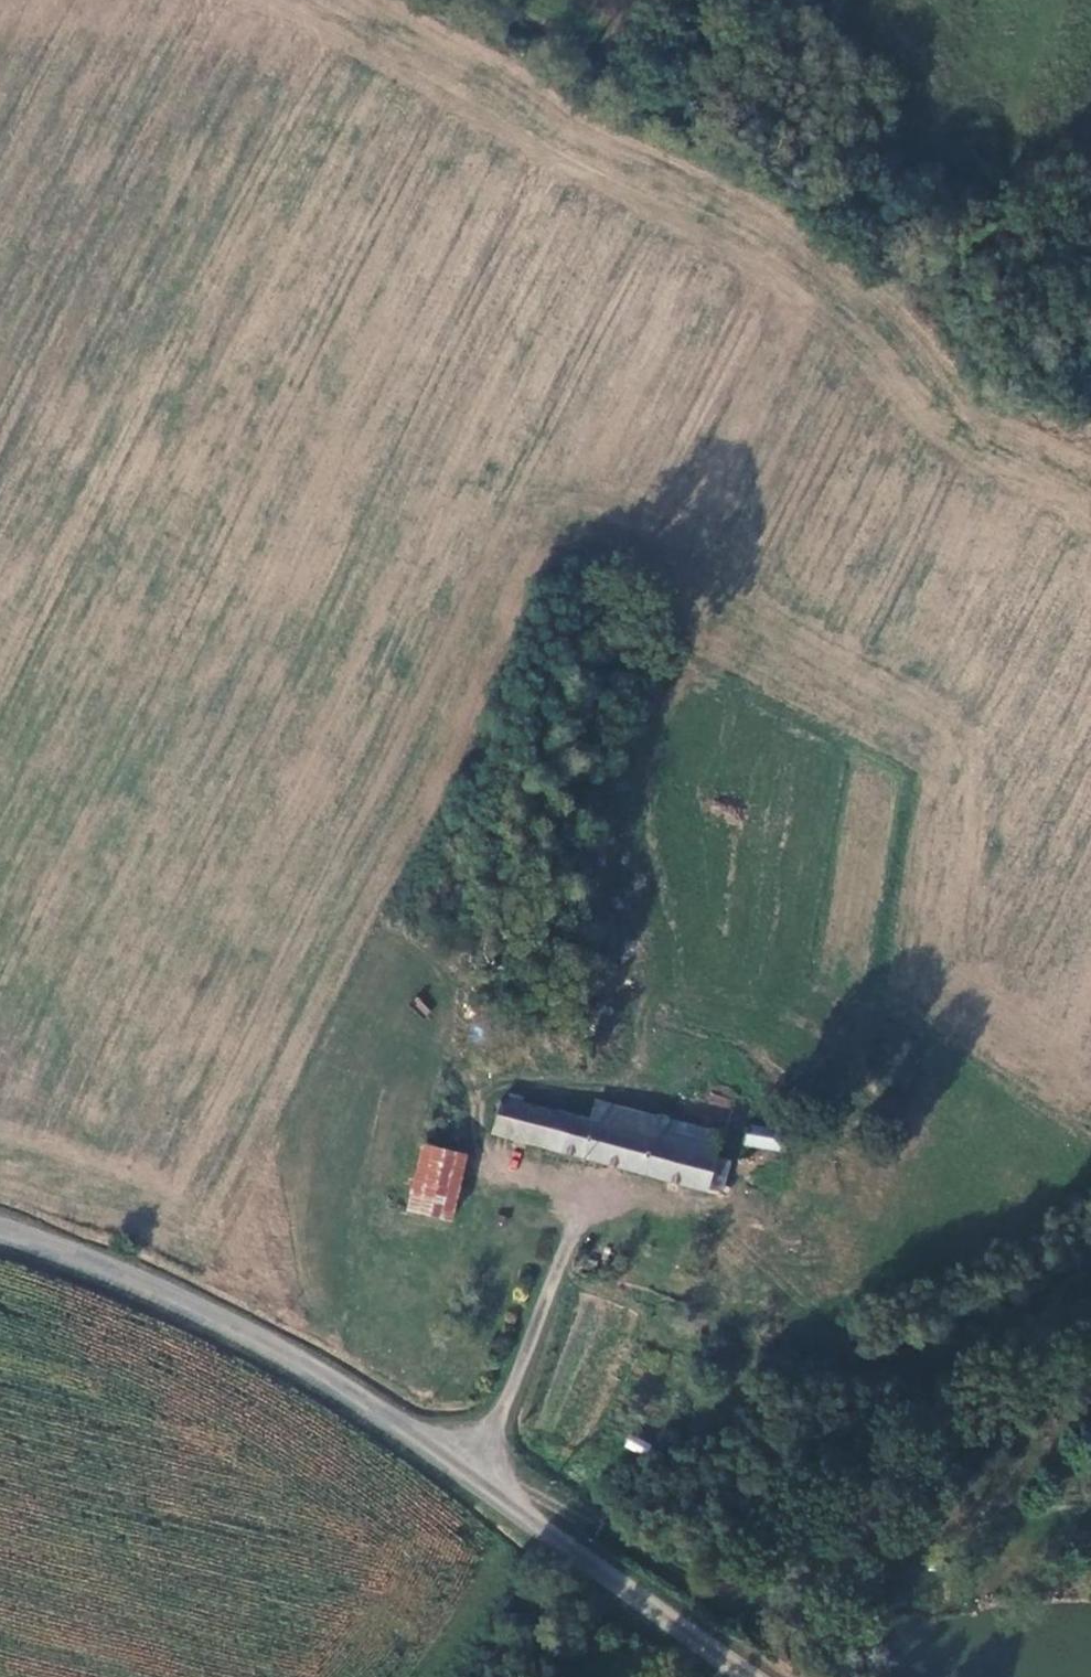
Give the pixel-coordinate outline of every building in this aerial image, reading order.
[(485,1059),(486,1063),(489,1067),(496,1068),(500,1066),(502,1062),(502,1057),(499,1053),(495,1051),(490,1052),(487,1055),(485,1059)] [(494,1131),(545,1144),(556,1110),(503,1096),(494,1131)] [(708,1116),(728,1118),(730,1099),(710,1096),(708,1116)] [(715,1158),(721,1132),(656,1115),(656,1118),(596,1102),(593,1120),(556,1110),(545,1144),(722,1191),(729,1163),(715,1158)] [(782,1151),(786,1132),(749,1125),(746,1143),(782,1151)] [(466,1155),(424,1143),(408,1209),(452,1216),(466,1155)]
